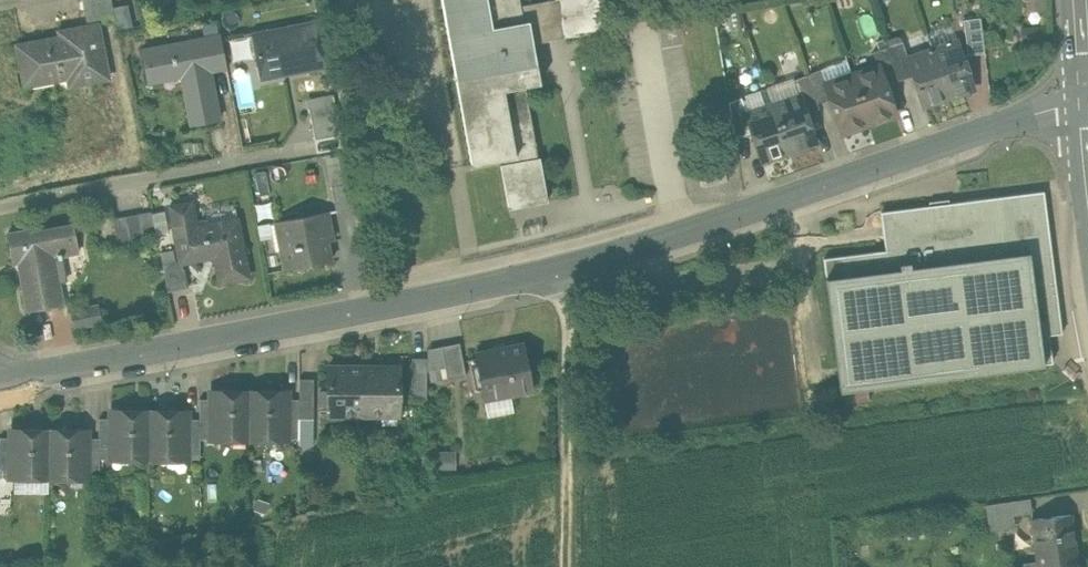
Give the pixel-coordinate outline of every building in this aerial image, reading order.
[(88,25),(99,23),(116,20),(113,0),(83,0),(88,25)] [(457,78),(537,63),(532,36),(572,29),(573,35),(607,29),(602,0),(442,0),(457,78)] [(1029,11),(1042,10),(1041,0),(1028,0),(1029,11)] [(981,16),(964,18),(969,54),(985,52),(981,16)] [(320,20),(253,33),(262,78),(328,65),(320,20)] [(88,25),(60,30),(61,36),(17,44),(25,85),(81,74),(83,83),(109,78),(99,23),(88,25)] [(221,35),(143,50),(148,76),(182,69),(192,124),(219,119),(209,69),(227,65),(221,35)] [(958,38),(954,39),(955,42),(933,49),(949,95),(974,87),(958,38)] [(903,41),(888,46),(897,75),(899,80),(914,75),(908,58),(909,57),(903,41)] [(888,46),(887,46),(873,50),(878,65),(879,65),(884,80),(897,75),(888,46)] [(909,57),(908,58),(914,75),(924,104),(949,95),(933,49),(932,47),(929,48),(929,51),(909,57)] [(538,156),(525,85),(541,82),(537,63),(457,78),(472,164),(504,158),(505,163),(501,163),(510,207),(548,200),(540,156),(538,156)] [(878,65),(852,74),(869,123),(896,113),(884,80),(879,65),(878,65)] [(822,68),(808,73),(808,74),(818,103),(831,98),(826,83),(827,83),(822,68)] [(818,103),(808,74),(794,79),(800,95),(801,95),(807,112),(819,107),(818,103)] [(827,83),(826,83),(831,98),(842,132),(869,123),(852,74),(827,83)] [(249,113),(245,89),(232,92),(236,115),(249,113)] [(303,97),(312,136),(333,131),(324,92),(303,97)] [(800,95),(774,104),(790,151),(817,141),(807,112),(801,95),(800,95)] [(748,113),(742,97),(729,101),(735,137),(752,131),(746,114),(748,113)] [(748,113),(746,114),(752,131),(762,160),(790,151),(774,104),(748,113)] [(949,198),(930,201),(930,205),(882,211),(887,249),(825,257),(827,277),(841,388),(1043,362),(1052,361),(1049,333),(1062,331),(1044,190),(950,202),(949,198)] [(238,218),(197,226),(192,200),(170,205),(179,253),(213,246),(220,281),(249,276),(238,218)] [(152,210),(114,217),(118,241),(157,234),(157,233),(153,212),(152,210)] [(165,210),(153,212),(157,233),(169,231),(165,210)] [(328,211),(276,221),(276,222),(271,223),(277,250),(282,249),(282,250),(283,250),(287,267),(286,267),(286,269),(332,259),(332,258),(331,258),(327,241),(334,239),(333,238),(332,238),(327,213),(328,212),(328,211)] [(72,224),(38,231),(37,227),(36,227),(36,228),(10,233),(9,232),(8,233),(13,261),(15,261),(20,260),(29,308),(28,308),(29,310),(63,303),(63,302),(62,302),(58,280),(66,279),(62,257),(63,257),(62,255),(79,252),(74,223),(73,223),(72,224)] [(174,248),(161,251),(163,264),(176,261),(174,248)] [(176,261),(163,264),(168,290),(187,286),(182,260),(176,261)] [(99,304),(71,310),(72,311),(75,324),(74,324),(74,326),(102,321),(102,319),(99,306),(100,306),(99,304)] [(466,374),(460,341),(441,345),(446,367),(448,377),(466,374)] [(524,342),(476,352),(485,398),(533,388),(524,342)] [(427,357),(427,370),(446,367),(441,345),(428,348),(427,357)] [(427,357),(412,357),(413,398),(427,398),(427,370),(427,357)] [(364,366),(328,366),(328,412),(363,412),(364,366)] [(399,366),(364,366),(363,412),(399,413),(399,366)] [(314,377),(300,377),(300,398),(300,417),(314,417),(314,377)] [(250,390),(213,390),(213,398),(213,438),(250,438),(250,390)] [(286,391),(250,390),(250,438),(286,438),(286,398),(286,391)] [(213,398),(200,398),(200,418),(200,438),(213,438),(213,398)] [(300,398),(286,398),(286,438),(300,438),(300,417),(300,398)] [(150,410),(113,410),(113,417),(113,457),(150,457),(150,410)] [(186,410),(150,410),(150,457),(186,457),(186,417),(186,410)] [(113,417),(99,417),(99,437),(99,457),(100,457),(113,457),(113,417)] [(200,418),(186,417),(186,457),(200,457),(200,438),(200,418)] [(50,429),(13,429),(13,436),(13,476),(49,476),(50,429)] [(86,430),(50,429),(49,476),(86,476),(86,437),(86,430)] [(0,436),(0,476),(13,476),(13,436),(0,436)] [(99,437),(86,437),(86,476),(100,477),(100,457),(99,457),(99,437)] [(457,451),(436,449),(434,468),(456,469),(457,451)] [(1030,497),(1005,501),(1007,515),(1032,511),(1030,497)] [(1005,501),(992,503),(996,528),(1008,526),(1007,515),(1005,501)] [(1044,517),(1032,518),(1038,560),(1039,566),(1077,566),(1076,558),(1078,558),(1071,513),(1052,516),(1047,512),(1044,517)]
